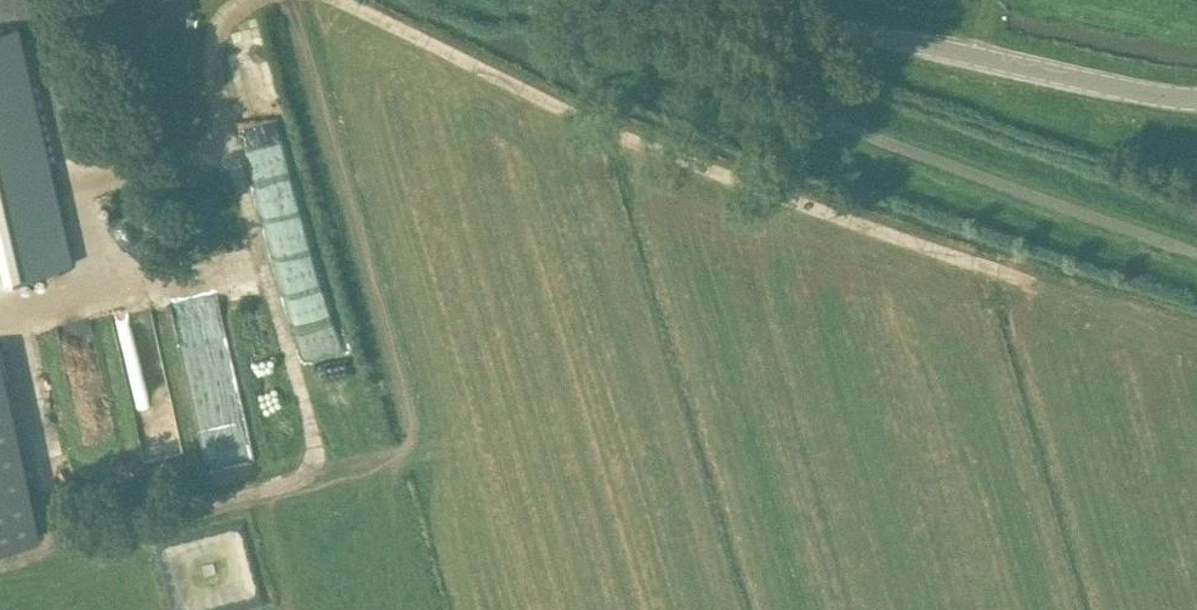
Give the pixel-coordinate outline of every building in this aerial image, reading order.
[(0,31),(0,282),(75,264),(20,26),(0,31)] [(276,95),(267,63),(232,72),(240,103),(276,95)] [(241,131),(298,364),(342,353),(285,120),(241,131)] [(226,294),(177,302),(208,473),(256,464),(226,294)] [(50,540),(12,346),(0,349),(0,550),(50,540)] [(262,600),(246,528),(165,547),(180,609),(216,609),(262,600)]
